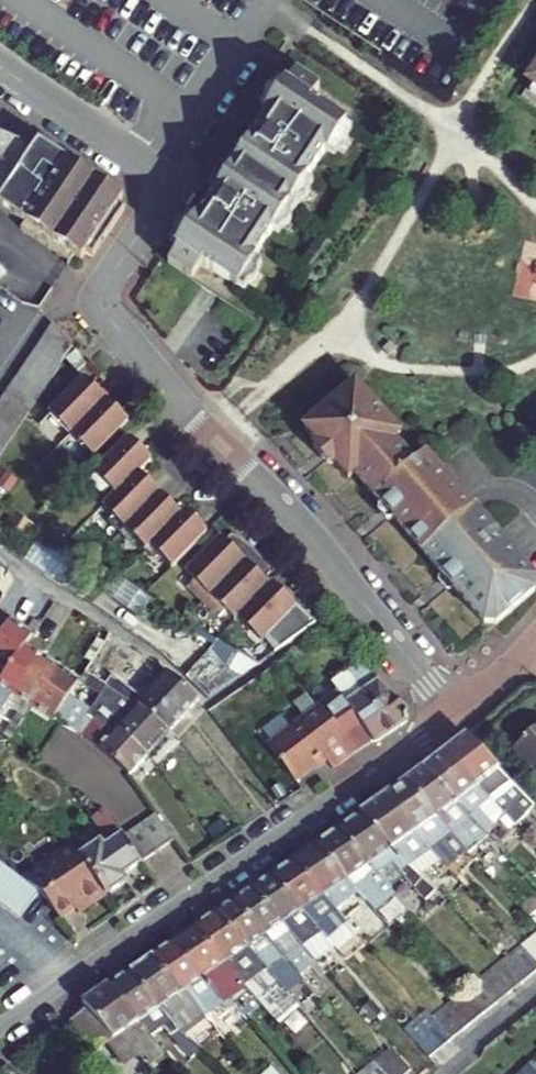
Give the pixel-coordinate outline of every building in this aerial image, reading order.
[(531,79),(521,94),(535,104),(535,91),(534,89),(535,87),(535,71),(531,79)] [(193,222),(192,222),(174,249),(174,250),(177,252),(167,266),(190,282),(251,322),(378,131),(318,92),(294,76),(285,90),(282,88),(281,89),(264,114),(263,115),(266,117),(230,171),(195,223),(193,222)] [(273,84),(256,109),(264,114),(281,89),(273,84)] [(2,202),(0,207),(0,209),(27,227),(23,233),(71,265),(75,259),(82,264),(87,256),(105,229),(112,234),(127,213),(120,207),(125,201),(41,145),(36,152),(0,139),(0,201),(2,202)] [(167,244),(174,249),(192,222),(184,217),(167,244)] [(105,229),(87,256),(94,261),(112,234),(105,229)] [(65,364),(62,363),(74,344),(55,326),(0,406),(0,459),(65,364)] [(76,351),(67,359),(77,371),(86,364),(76,351)] [(84,378),(49,414),(71,436),(107,400),(84,378)] [(358,473),(384,504),(396,518),(443,575),(455,589),(485,626),(496,626),(535,593),(535,580),(474,507),(472,509),(426,454),(414,463),(394,440),(401,435),(356,382),(307,425),(321,442),(338,462),(352,478),(358,473)] [(71,436),(93,457),(129,421),(107,400),(71,436)] [(129,437),(93,473),(115,495),(138,472),(139,473),(152,459),(129,437)] [(338,462),(321,442),(317,445),(317,450),(330,466),(335,465),(338,462)] [(124,529),(160,493),(139,473),(138,472),(115,495),(102,508),(124,529)] [(124,529),(146,551),(150,547),(182,515),(181,514),(160,493),(124,529)] [(396,518),(384,504),(382,505),(381,507),(380,509),(380,512),(388,521),(390,521),(392,521),(394,520),(396,518)] [(182,515),(150,547),(172,569),(207,533),(185,510),(181,514),(182,515)] [(221,535),(185,571),(210,595),(253,552),(240,539),(233,546),(221,535)] [(253,552),(210,595),(234,619),(236,617),(269,583),(258,572),(266,565),(253,552)] [(103,579),(110,582),(113,576),(107,572),(103,579)] [(455,589),(443,575),(439,578),(438,582),(447,593),(450,593),(452,592),(454,591),(455,589)] [(138,617),(149,598),(113,576),(110,582),(106,589),(138,617)] [(272,580),(269,583),(236,617),(262,642),(265,639),(275,652),(316,623),(272,580)] [(24,646),(31,635),(9,620),(0,634),(0,682),(24,646)] [(99,668),(119,639),(109,634),(84,672),(92,678),(106,687),(126,701),(130,703),(132,703),(138,703),(169,732),(198,700),(166,672),(141,699),(99,668)] [(218,640),(185,677),(208,698),(258,664),(218,640)] [(2,711),(6,706),(39,656),(24,646),(0,682),(0,709),(2,711)] [(18,714),(3,736),(10,741),(32,709),(59,669),(39,656),(6,706),(18,714)] [(334,684),(343,696),(346,701),(329,714),(357,752),(375,740),(377,743),(378,745),(407,724),(407,722),(407,712),(360,665),(334,684)] [(68,697),(78,683),(59,669),(32,709),(52,723),(76,734),(87,716),(90,711),(68,697)] [(86,688),(99,697),(106,687),(92,678),(86,688)] [(116,728),(147,756),(169,732),(138,703),(132,703),(130,703),(126,701),(106,687),(99,697),(90,711),(87,716),(107,730),(112,725),(116,728)] [(325,710),(329,714),(346,701),(343,696),(325,710)] [(325,710),(272,746),(297,783),(315,770),(328,762),(332,767),(335,772),(359,755),(357,752),(329,714),(325,710)] [(129,777),(147,756),(116,728),(112,725),(107,730),(87,716),(76,734),(81,736),(129,777)] [(512,750),(535,777),(535,729),(512,750)] [(467,733),(446,750),(507,818),(513,825),(535,805),(474,740),(467,733)] [(507,818),(446,750),(425,767),(486,835),(507,818)] [(328,762),(315,770),(319,776),(332,767),(328,762)] [(486,835),(425,767),(408,780),(438,818),(474,856),(476,858),(494,843),(486,835)] [(438,818),(408,780),(386,796),(417,833),(429,846),(437,855),(449,867),(457,860),(461,866),(474,856),(438,818)] [(386,796),(363,811),(414,873),(418,869),(423,865),(406,841),(417,833),(386,796)] [(363,811),(340,827),(386,881),(399,872),(410,883),(435,909),(445,898),(418,869),(414,873),(363,811)] [(105,846),(84,860),(111,899),(132,885),(128,879),(145,867),(127,842),(108,815),(98,822),(116,848),(110,852),(105,846)] [(163,855),(177,845),(159,819),(145,829),(163,855)] [(386,881),(340,827),(318,842),(360,892),(371,904),(393,888),(386,881)] [(145,867),(163,855),(145,829),(127,842),(145,867)] [(360,892),(318,842),(296,857),(340,909),(360,892)] [(437,855),(429,846),(423,852),(430,861),(437,855)] [(84,860),(77,849),(27,882),(40,892),(62,924),(79,912),(84,918),(111,899),(84,860)] [(296,857),(273,873),(324,933),(333,944),(354,926),(340,909),(296,857)] [(23,913),(40,892),(27,882),(0,861),(0,896),(23,913)] [(398,894),(410,883),(399,872),(386,881),(393,888),(398,894)] [(324,933),(273,873),(254,886),(305,947),(315,959),(333,944),(324,933)] [(254,886),(238,897),(300,971),(315,959),(305,947),(254,886)] [(427,928),(398,894),(382,908),(412,940),(427,928)] [(218,911),(286,991),(304,976),(300,971),(238,897),(218,911)] [(218,911),(198,925),(244,979),(261,1000),(274,1014),(294,999),(286,991),(218,911)] [(244,979),(198,925),(175,940),(223,1001),(230,996),(232,995),(229,991),(244,979)] [(535,963),(535,934),(520,946),(535,963)] [(155,954),(205,1013),(223,1001),(175,940),(155,954)] [(535,972),(535,963),(520,946),(500,962),(521,984),(535,972)] [(155,954),(132,969),(181,1029),(205,1013),(155,954)] [(474,983),(495,1005),(521,984),(500,962),(474,983)] [(132,969),(108,984),(148,1033),(162,1024),(173,1036),(181,1029),(132,969)] [(462,993),(482,1015),(495,1005),(474,983),(462,993)] [(108,984),(84,1000),(107,1029),(100,1035),(116,1055),(133,1042),(143,1054),(157,1044),(148,1033),(108,984)] [(470,1025),(482,1015),(462,993),(450,1002),(470,1025)] [(430,1018),(450,1041),(469,1026),(449,1003),(430,1018)] [(403,1030),(407,1035),(429,1017),(424,1012),(403,1030)] [(407,1035),(428,1059),(450,1041),(430,1018),(429,1017),(407,1035)] [(410,1073),(389,1050),(373,1063),(382,1073),(408,1073),(410,1073)] [(373,1063),(359,1073),(382,1073),(373,1063)]
